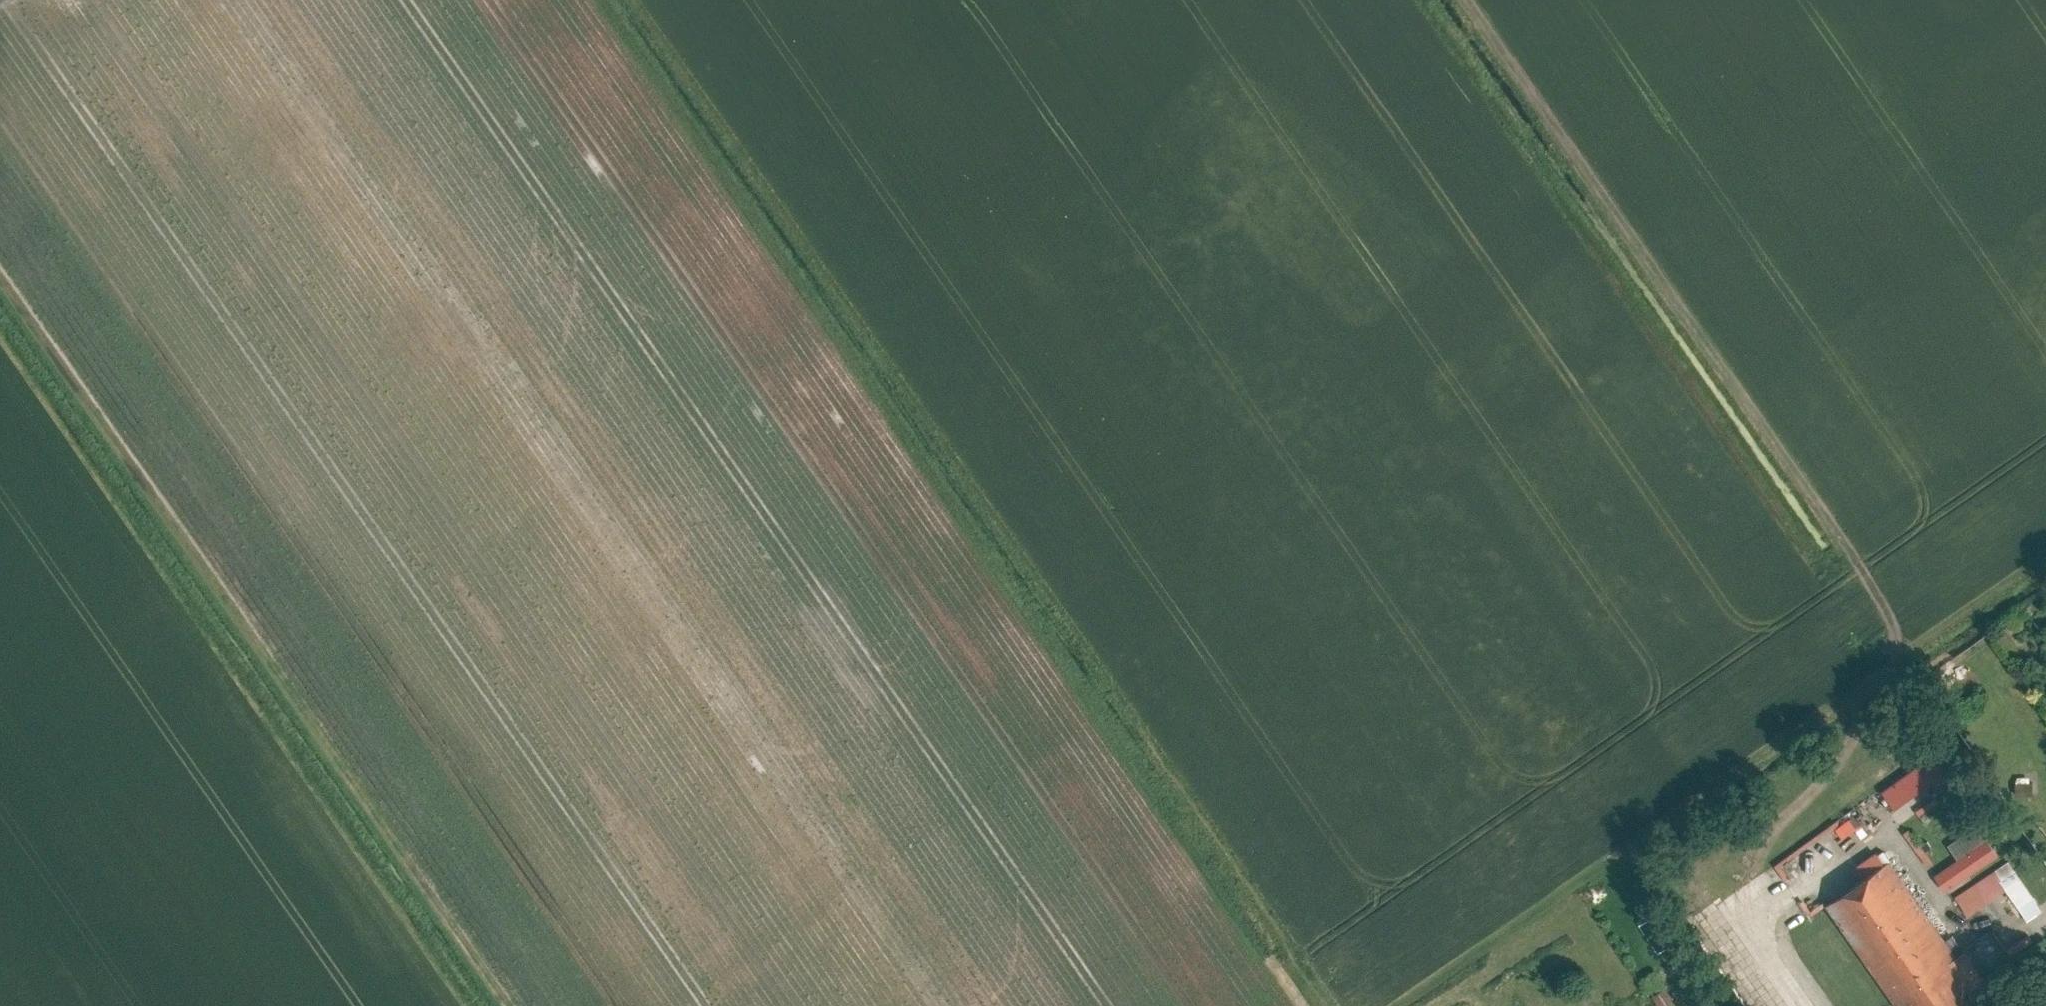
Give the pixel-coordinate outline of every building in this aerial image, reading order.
[(1882,792),(1894,809),(1944,773),(1932,756),(1882,792)] [(2015,793),(2033,793),(2033,781),(2015,781),(2015,793)] [(1985,840),(1934,875),(1945,891),(1996,855),(1985,840)] [(1954,945),(1951,941),(1946,944),(1907,888),(1913,884),(1894,857),(1826,905),(1897,1005),(1970,1005),(1959,990),(1965,986),(1949,962),(1956,957),(1949,948),(1954,945)] [(1960,915),(2001,890),(2020,921),(2037,910),(2006,859),(1947,894),(1960,915)] [(1666,987),(1652,996),(1658,1005),(1678,1005),(1666,987)]
